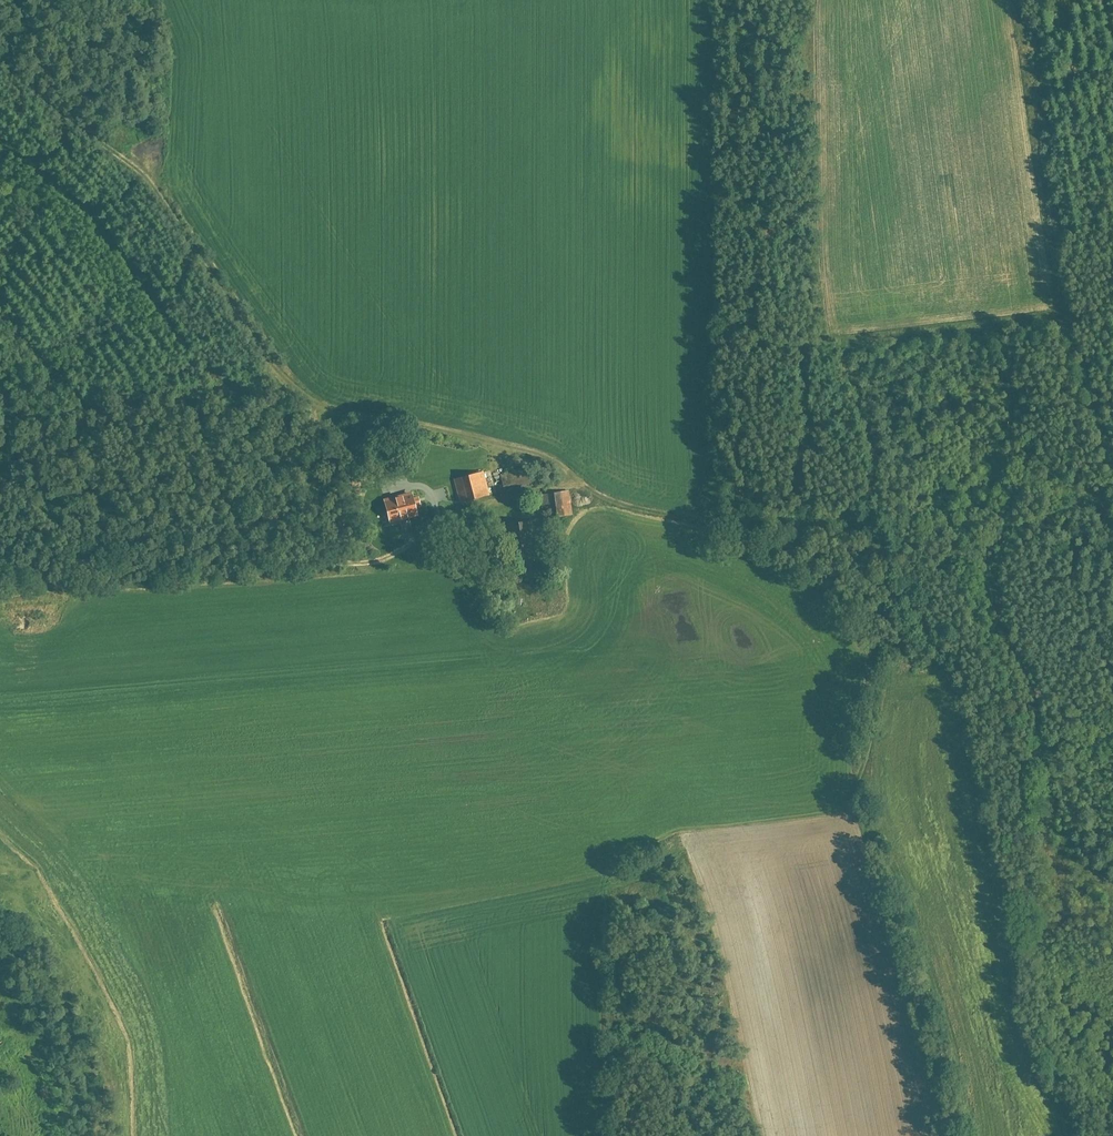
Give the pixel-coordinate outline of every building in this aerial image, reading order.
[(455,481),(460,503),(478,500),(473,478),(455,481)] [(559,494),(542,496),(545,518),(562,516),(559,494)] [(385,508),(389,523),(416,517),(412,501),(385,508)] [(509,536),(512,556),(526,554),(523,534),(509,536)]
